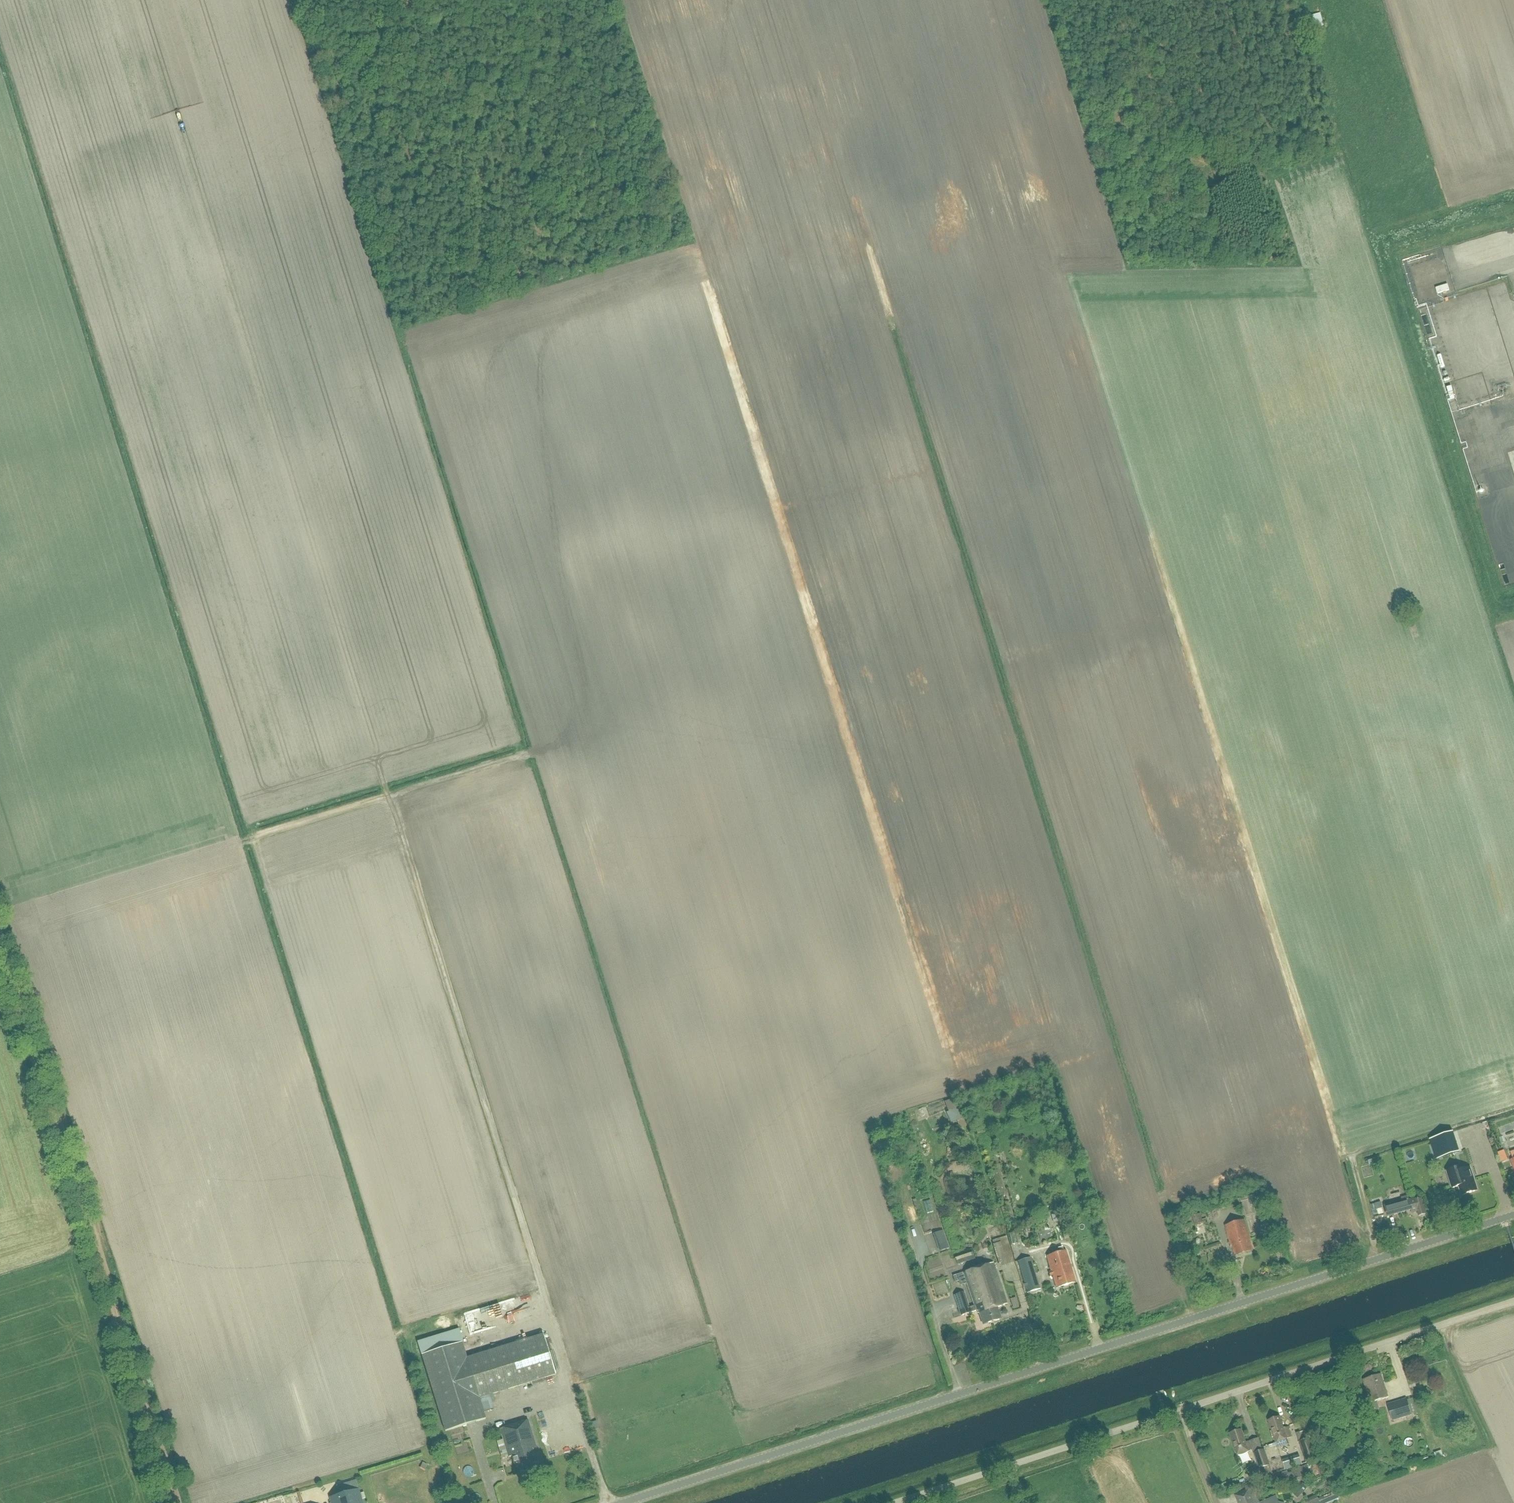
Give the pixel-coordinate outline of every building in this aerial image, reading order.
[(1311,18),(1315,31),(1324,28),(1320,16),(1311,18)] [(1449,284),(1437,287),(1439,296),(1451,292),(1449,284)] [(1472,296),(1462,299),(1464,306),(1474,303),(1472,296)] [(1462,1149),(1458,1135),(1432,1143),(1436,1156),(1462,1149)] [(1504,1151),(1498,1153),(1501,1163),(1507,1160),(1504,1151)] [(1478,1191),(1470,1168),(1464,1170),(1463,1166),(1446,1171),(1452,1189),(1458,1186),(1461,1196),(1478,1191)] [(1425,1214),(1422,1199),(1414,1201),(1413,1199),(1409,1201),(1408,1199),(1402,1201),(1402,1203),(1393,1206),(1392,1203),(1384,1206),(1387,1217),(1411,1211),(1411,1213),(1417,1212),(1418,1216),(1425,1214)] [(1382,1208),(1381,1203),(1371,1205),(1372,1211),(1382,1208)] [(1250,1240),(1244,1220),(1225,1226),(1231,1246),(1232,1246),(1235,1257),(1253,1251),(1250,1241),(1250,1240)] [(1391,1235),(1389,1225),(1382,1227),(1382,1228),(1378,1229),(1380,1238),(1391,1235)] [(935,1231),(939,1243),(947,1241),(944,1229),(935,1231)] [(1075,1282),(1065,1251),(1046,1257),(1056,1288),(1075,1282)] [(1040,1290),(1030,1258),(1017,1262),(1027,1294),(1040,1290)] [(988,1311),(991,1322),(1000,1320),(996,1308),(1006,1304),(993,1263),(978,1268),(992,1309),(988,1311)] [(983,1325),(991,1322),(988,1311),(992,1309),(978,1268),(963,1273),(974,1306),(969,1308),(963,1289),(953,1293),(961,1316),(976,1311),(977,1314),(979,1314),(983,1325)] [(555,1374),(543,1334),(466,1358),(461,1343),(421,1355),(445,1432),(485,1419),(479,1398),(555,1374)] [(1387,1397),(1380,1375),(1363,1380),(1370,1403),(1377,1401),(1387,1397)] [(1415,1416),(1409,1400),(1389,1407),(1395,1423),(1415,1416)] [(1377,1401),(1370,1403),(1373,1412),(1379,1410),(1377,1401)] [(1284,1429),(1280,1417),(1268,1421),(1276,1443),(1292,1437),(1288,1428),(1284,1429)] [(540,1462),(528,1421),(500,1430),(503,1441),(497,1442),(502,1458),(512,1455),(514,1464),(517,1464),(520,1473),(535,1468),(534,1464),(540,1462)] [(1246,1443),(1241,1430),(1230,1434),(1237,1455),(1253,1450),(1250,1441),(1246,1443)] [(1316,1458),(1309,1438),(1299,1442),(1306,1461),(1316,1458)] [(1269,1466),(1263,1450),(1253,1454),(1259,1469),(1269,1466)] [(1250,1485),(1245,1487),(1247,1491),(1236,1496),(1239,1502),(1258,1502),(1250,1485)] [(359,1490),(329,1499),(331,1502),(363,1502),(359,1490)]
